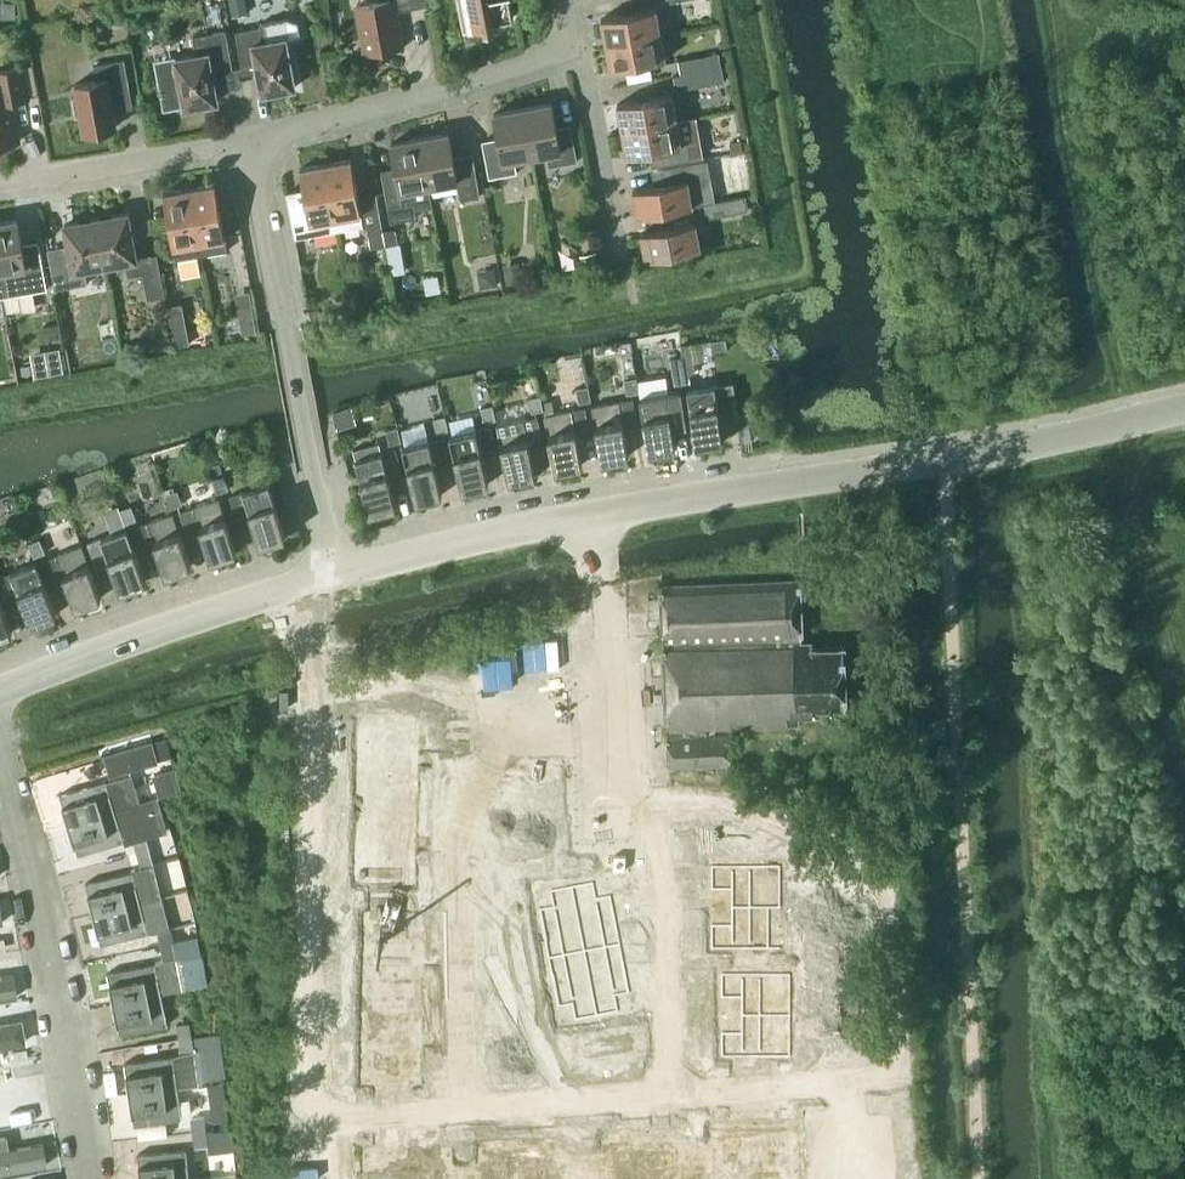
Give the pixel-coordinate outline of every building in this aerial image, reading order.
[(403,45),(396,10),(432,3),(431,0),(378,0),(357,4),(366,52),(403,45)] [(465,29),(487,25),(488,28),(494,26),(493,20),(514,16),(511,0),(460,0),(465,29)] [(601,17),(606,43),(661,32),(656,7),(601,17)] [(260,22),(261,26),(235,30),(243,66),(257,63),(262,92),(296,86),(287,42),(291,41),(300,33),(298,21),(286,17),(260,22)] [(177,61),(173,67),(158,70),(165,107),(184,103),(185,106),(218,100),(213,72),(233,68),(226,29),(193,35),(197,53),(176,57),(177,61)] [(666,58),(661,32),(606,43),(611,68),(666,58)] [(720,52),(679,59),(681,72),(722,65),(720,52)] [(78,94),(72,95),(76,115),(81,114),(84,131),(117,125),(112,98),(131,94),(125,58),(94,64),(97,78),(75,82),(78,94)] [(20,140),(13,99),(29,96),(24,65),(0,69),(0,143),(20,140)] [(725,81),(722,65),(681,72),(675,73),(677,89),(725,81)] [(672,93),(617,103),(622,129),(677,118),(672,93)] [(552,101),(523,107),(532,155),(547,152),(549,165),(577,160),(571,124),(556,126),(552,101)] [(515,158),(532,155),(523,107),(494,112),(499,137),(482,140),(489,177),(517,171),(515,158)] [(677,118),(622,129),(627,154),(661,148),(664,163),(704,155),(697,115),(677,118)] [(449,131),(420,137),(429,185),(457,180),(461,199),(480,195),(472,153),(454,156),(449,131)] [(429,185),(420,137),(391,142),(396,167),(382,169),(391,218),(416,214),(414,206),(432,203),(429,185)] [(744,149),(742,140),(731,142),(732,151),(744,149)] [(352,158),(326,162),(338,228),(364,224),(352,158)] [(668,182),(633,188),(638,214),(693,204),(716,200),(710,171),(708,159),(665,167),(668,182)] [(297,236),(338,228),(326,162),(300,167),(307,205),(292,208),(297,236)] [(216,182),(190,187),(201,251),(227,246),(216,182)] [(164,191),(174,246),(176,256),(201,251),(190,187),(164,191)] [(746,196),(726,199),(728,213),(748,209),(746,196)] [(381,209),(367,211),(371,230),(385,227),(381,209)] [(128,211),(97,216),(105,264),(126,260),(129,275),(143,272),(148,298),(165,295),(157,253),(137,257),(128,211)] [(85,268),(105,264),(97,216),(65,222),(69,249),(49,252),(56,288),(88,282),(85,268)] [(0,221),(0,284),(2,296),(31,291),(30,285),(47,282),(39,239),(22,242),(18,218),(0,221)] [(696,221),(641,231),(646,258),(701,247),(696,221)] [(386,229),(388,243),(400,241),(397,227),(386,229)] [(584,252),(587,266),(600,263),(598,250),(584,252)] [(506,263),(510,284),(525,281),(521,260),(506,263)] [(249,290),(235,293),(242,334),(257,332),(249,290)] [(184,308),(169,311),(175,346),(190,343),(184,308)] [(727,348),(726,337),(711,339),(713,350),(727,348)] [(691,342),(681,343),(683,356),(686,377),(695,370),(691,342)] [(46,349),(51,374),(65,372),(60,347),(46,349)] [(683,356),(671,358),(675,384),(687,382),(686,377),(683,356)] [(637,375),(625,378),(627,392),(639,390),(637,375)] [(714,384),(687,388),(696,443),(723,439),(720,420),(739,417),(733,381),(714,384)] [(589,384),(577,387),(579,401),(592,399),(589,384)] [(681,389),(640,396),(649,451),(676,447),(672,427),(687,425),(681,389)] [(541,394),(529,396),(532,411),(544,408),(541,394)] [(619,400),(592,405),(602,460),(629,455),(619,400)] [(493,404),(481,406),(484,421),(496,418),(493,404)] [(572,409),(578,435),(591,432),(586,406),(572,409)] [(571,409),(545,414),(556,469),(582,464),(571,409)] [(446,414),(434,417),(437,431),(449,429),(446,414)] [(524,418),(530,443),(544,440),(538,414),(524,418)] [(523,418),(497,424),(509,478),(535,472),(523,418)] [(477,428),(483,454),(497,450),(491,425),(477,428)] [(398,426),(386,429),(390,443),(402,440),(398,426)] [(476,428),(450,434),(463,489),(489,483),(476,428)] [(429,439),(403,446),(416,500),(442,493),(429,439)] [(380,442),(354,449),(356,458),(370,512),(396,505),(382,451),(380,442)] [(383,451),(390,477),(402,474),(395,448),(383,451)] [(224,474),(213,478),(217,492),(229,488),(224,474)] [(269,482),(243,490),(260,543),(286,535),(269,482)] [(178,489),(166,493),(171,507),(183,503),(178,489)] [(219,497),(193,506),(211,559),(237,550),(219,497)] [(132,505),(120,509),(125,523),(137,518),(132,505)] [(187,535),(201,530),(193,506),(179,511),(187,535)] [(173,512),(148,521),(166,574),(192,565),(173,512)] [(113,533),(102,537),(102,536),(88,541),(98,567),(111,562),(121,589),(146,580),(123,518),(110,523),(113,533)] [(142,552),(156,547),(147,521),(133,526),(142,552)] [(40,538),(29,542),(34,556),(46,552),(40,538)] [(82,544),(57,554),(76,606),(102,596),(82,544)] [(36,561),(11,571),(32,623),(57,613),(36,561)] [(20,597),(10,571),(0,575),(0,584),(7,602),(20,597)] [(845,645),(803,647),(800,579),(661,585),(668,769),(732,766),(730,727),(787,725),(787,716),(815,715),(815,708),(847,707),(845,645)] [(13,630),(0,599),(0,636),(13,630)] [(360,717),(359,759),(403,759),(404,738),(415,738),(415,718),(360,717)] [(153,740),(104,754),(109,770),(114,769),(116,774),(159,761),(159,759),(172,755),(167,738),(154,742),(153,740)] [(359,759),(358,800),(414,801),(414,781),(403,781),(403,759),(359,759)] [(181,789),(175,771),(155,777),(160,795),(161,796),(181,789)] [(60,793),(69,824),(115,809),(115,808),(141,800),(132,773),(106,780),(106,779),(60,793)] [(141,800),(115,808),(115,809),(124,840),(170,825),(161,796),(160,795),(141,800)] [(358,800),(357,841),(402,842),(402,820),(413,821),(414,801),(358,800)] [(124,840),(115,809),(69,824),(78,854),(124,840)] [(138,851),(151,848),(147,834),(134,837),(138,851)] [(357,841),(357,883),(412,884),(412,863),(401,863),(402,842),(357,841)] [(138,851),(141,865),(154,862),(151,848),(138,851)] [(94,912),(162,895),(154,863),(142,866),(133,870),(86,882),(94,912)] [(712,867),(712,892),(731,892),(731,909),(769,909),(769,867),(712,867)] [(593,881),(572,885),(584,950),(620,944),(611,895),(596,898),(593,881)] [(553,906),(539,909),(548,957),(584,950),(572,885),(550,889),(553,906)] [(170,927),(162,895),(94,912),(101,943),(148,931),(170,927)] [(712,926),(712,951),(769,951),(769,909),(731,909),(731,926),(712,926)] [(366,916),(365,958),(409,959),(410,938),(421,938),(421,917),(366,916)] [(158,930),(161,944),(173,942),(170,928),(158,930)] [(200,936),(173,942),(176,956),(183,987),(209,982),(200,936)] [(176,956),(173,942),(161,944),(164,958),(176,956)] [(620,944),(584,950),(597,1016),(618,1012),(615,995),(629,992),(620,944)] [(584,950),(548,957),(558,1006),(572,1003),(575,1020),(597,1016),(584,950)] [(0,958),(0,997),(18,994),(11,956),(0,958)] [(108,971),(114,1002),(162,993),(161,992),(183,987),(176,956),(164,958),(155,962),(108,971)] [(365,958),(364,999),(420,1000),(420,980),(409,980),(409,959),(365,958)] [(722,973),(722,997),(741,997),(741,1014),(779,1014),(779,973),(722,973)] [(168,1024),(162,993),(114,1002),(120,1033),(168,1024)] [(364,999),(363,1040),(408,1041),(408,1020),(419,1020),(420,1000),(364,999)] [(722,1032),(722,1056),(779,1056),(779,1014),(741,1014),(741,1032),(722,1032)] [(176,1024),(178,1039),(192,1037),(190,1022),(176,1024)] [(226,1080),(219,1033),(192,1037),(199,1083),(208,1082),(226,1080)] [(125,1062),(130,1093),(178,1085),(178,1087),(199,1083),(192,1037),(178,1039),(180,1053),(125,1062)] [(363,1040),(363,1082),(418,1083),(418,1062),(407,1062),(408,1041),(363,1040)] [(208,1082),(214,1121),(232,1119),(226,1080),(208,1082)] [(182,1117),(178,1087),(178,1085),(130,1093),(134,1124),(182,1117)] [(194,1117),(195,1132),(207,1131),(205,1116),(194,1117)] [(711,1178),(752,1178),(752,1143),(735,1143),(735,1124),(711,1124),(711,1178)] [(752,1178),(794,1178),(794,1124),(770,1124),(770,1143),(752,1143),(752,1178)] [(0,1133),(0,1172),(49,1163),(42,1125),(0,1133)] [(207,1131),(195,1132),(196,1144),(209,1143),(210,1151),(236,1148),(234,1128),(207,1131)] [(481,1178),(523,1178),(523,1160),(505,1160),(505,1141),(481,1141),(481,1178)] [(138,1153),(141,1178),(189,1178),(186,1148),(138,1153)] [(366,1178),(408,1178),(408,1169),(390,1169),(390,1150),(366,1150),(366,1178)] [(408,1178),(449,1178),(449,1150),(425,1150),(425,1169),(408,1169),(408,1178)]
